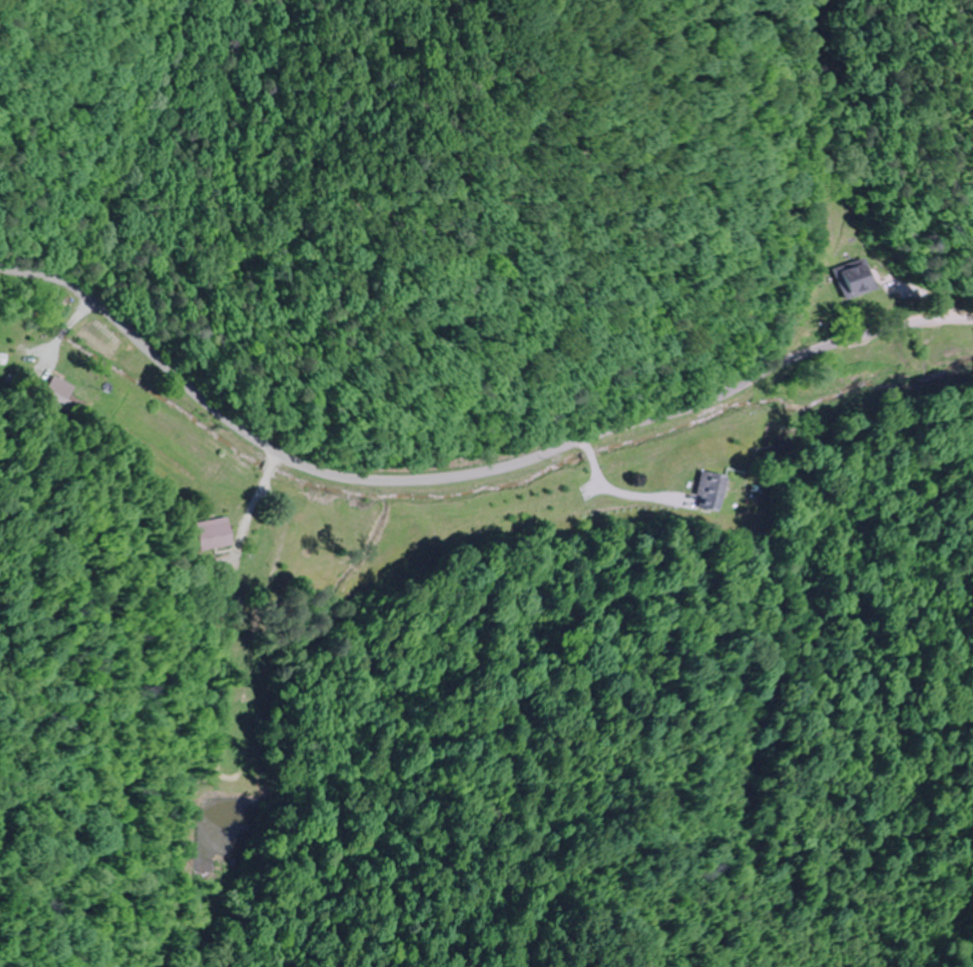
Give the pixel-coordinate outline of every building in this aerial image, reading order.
[(873,290),(865,262),(831,271),(839,299),(873,290)] [(8,366),(9,355),(0,354),(0,365),(8,366)] [(54,383),(49,392),(85,415),(91,407),(54,383)] [(722,476),(695,474),(693,498),(703,499),(701,509),(718,510),(722,476)] [(199,552),(229,547),(224,518),(195,523),(199,552)]
